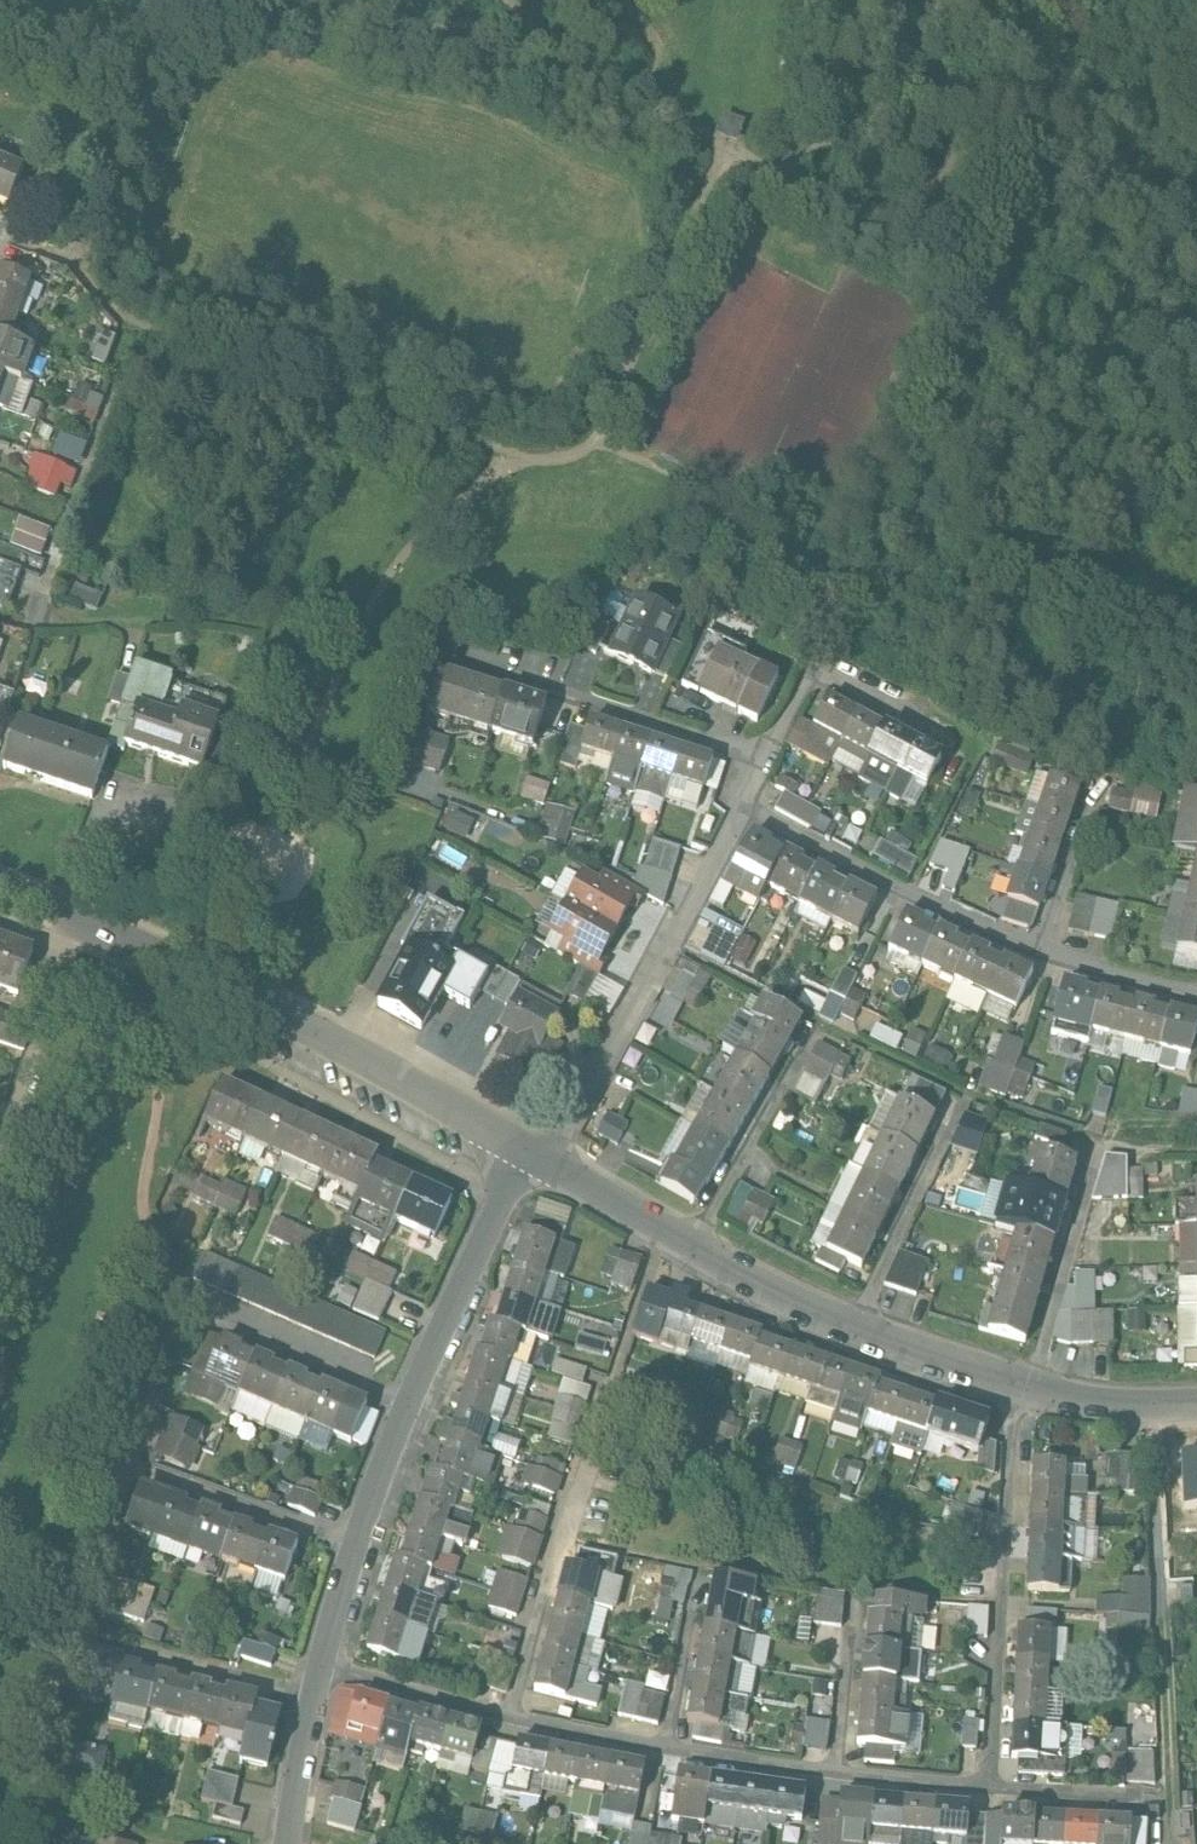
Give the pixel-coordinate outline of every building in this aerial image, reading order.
[(0,162),(0,203),(9,206),(23,171),(0,162)] [(1,271),(0,275),(0,303),(20,311),(31,282),(1,271)] [(0,303),(0,337),(9,340),(20,311),(0,303)] [(0,337),(0,370),(3,371),(21,378),(32,349),(9,340),(0,337)] [(90,391),(75,386),(72,396),(86,402),(90,391)] [(86,402),(72,396),(68,407),(83,412),(86,402)] [(81,455),(88,435),(61,425),(54,446),(81,455)] [(68,491),(79,460),(35,445),(25,476),(68,491)] [(11,539),(49,551),(58,522),(20,511),(11,539)] [(0,557),(0,572),(15,578),(20,564),(0,557)] [(0,572),(0,610),(3,611),(15,578),(0,572)] [(73,595),(99,602),(102,589),(76,582),(73,595)] [(636,605),(612,656),(648,674),(650,671),(664,642),(673,623),(636,605)] [(591,618),(578,645),(595,653),(608,626),(591,618)] [(746,650),(706,633),(681,685),(737,711),(736,713),(754,721),(776,676),(758,667),(754,676),(737,668),(746,650)] [(682,651),(664,642),(650,671),(668,680),(682,651)] [(173,679),(134,666),(130,678),(122,703),(110,739),(111,740),(108,747),(124,753),(127,744),(204,770),(205,766),(217,730),(227,700),(172,682),(173,679)] [(130,678),(116,673),(108,698),(122,703),(130,678)] [(475,685),(464,681),(465,679),(464,679),(451,718),(491,732),(503,694),(504,692),(476,683),(475,685)] [(545,706),(514,696),(514,698),(503,694),(491,732),(532,745),(545,706)] [(856,715),(827,700),(813,726),(842,742),(856,715)] [(884,730),(856,715),(842,742),(838,750),(866,764),(867,762),(884,730)] [(622,732),(590,721),(586,733),(579,756),(593,760),(594,755),(612,761),(622,732)] [(104,752),(22,725),(23,722),(21,722),(5,770),(7,770),(8,768),(90,795),(89,798),(91,799),(107,750),(105,750),(104,752)] [(586,733),(568,727),(557,762),(575,768),(579,756),(586,733)] [(229,734),(217,730),(205,766),(211,768),(217,770),(229,734)] [(912,745),(884,730),(867,762),(878,768),(881,762),(897,772),(912,745)] [(448,741),(420,732),(410,762),(438,771),(448,741)] [(652,741),(622,732),(612,761),(605,784),(635,794),(636,791),(652,741)] [(681,751),(652,741),(636,791),(665,801),(669,791),(681,751)] [(1008,747),(998,743),(991,761),(1001,765),(1008,747)] [(940,760),(912,745),(897,772),(926,787),(940,760)] [(1019,751),(1008,747),(1001,765),(1012,769),(1019,751)] [(711,760),(681,751),(669,791),(684,795),(687,785),(701,789),(711,760)] [(797,785),(779,776),(774,786),(783,790),(792,795),(797,785)] [(1080,789),(1050,779),(1040,809),(1069,819),(1080,789)] [(549,788),(526,780),(520,797),(543,804),(549,788)] [(792,795),(783,790),(773,809),(811,829),(821,810),(792,795)] [(1135,795),(1124,792),(1120,812),(1131,814),(1135,795)] [(1146,797),(1135,795),(1131,814),(1142,816),(1146,797)] [(1187,796),(1175,853),(1196,858),(1196,798),(1187,796)] [(1069,819),(1040,809),(1030,839),(1059,849),(1069,819)] [(572,816),(554,811),(551,822),(569,827),(572,816)] [(569,827),(551,822),(548,833),(565,838),(569,827)] [(909,842),(891,833),(885,843),(904,852),(909,842)] [(753,835),(727,885),(744,894),(754,875),(769,883),(783,856),(768,848),(770,844),(753,835)] [(1059,849),(1030,839),(1020,869),(1049,879),(1059,849)] [(679,849),(653,841),(644,868),(670,876),(679,849)] [(885,843),(881,841),(873,856),(910,875),(917,860),(904,852),(885,843)] [(801,860),(786,852),(783,856),(769,883),(767,888),(782,896),(785,891),(802,900),(815,873),(799,865),(801,860)] [(941,864),(934,881),(945,885),(951,867),(941,864)] [(962,871),(951,867),(945,885),(956,889),(962,871)] [(670,876),(644,868),(637,892),(644,896),(663,906),(672,877),(670,876)] [(833,877),(818,869),(815,873),(802,900),(799,905),(815,913),(817,908),(834,916),(847,890),(831,881),(833,877)] [(1049,879),(1020,869),(1009,900),(1038,909),(1049,879)] [(637,892),(604,874),(596,887),(631,906),(629,909),(635,912),(644,896),(637,892)] [(596,887),(583,879),(567,907),(615,933),(629,909),(631,906),(596,887)] [(875,898),(850,885),(847,890),(834,916),(831,921),(856,934),(875,898)] [(1191,889),(1184,920),(1196,922),(1196,890),(1191,889)] [(429,905),(405,948),(403,947),(402,949),(410,953),(409,954),(411,955),(382,1006),(380,1005),(379,1006),(422,1030),(423,1029),(421,1028),(441,994),(469,1010),(478,994),(487,977),(486,977),(445,954),(462,924),(464,925),(465,923),(428,903),(427,904),(429,905)] [(615,933),(567,907),(551,936),(565,943),(599,962),(600,961),(615,933)] [(924,923),(906,914),(889,951),(907,960),(909,955),(924,962),(937,934),(922,927),(924,923)] [(1169,916),(1162,947),(1196,955),(1196,922),(1184,920),(1169,916)] [(1092,924),(1081,921),(1076,941),(1087,944),(1092,924)] [(1103,926),(1092,924),(1087,944),(1098,946),(1103,926)] [(738,941),(713,927),(706,940),(707,941),(700,953),(725,967),(738,941)] [(924,962),(922,967),(939,975),(942,970),(957,978),(970,949),(955,942),(957,938),(940,930),(924,962)] [(0,941),(0,990),(17,995),(32,952),(0,941)] [(599,962),(565,943),(559,955),(581,968),(598,977),(606,964),(600,961),(599,962)] [(989,953),(972,945),(970,949),(957,978),(955,982),(972,990),(974,986),(990,993),(1003,965),(987,957),(989,953)] [(990,993),(988,997),(1015,1010),(1032,973),(1005,960),(1003,965),(990,993)] [(598,977),(581,968),(565,994),(583,1004),(598,978),(598,977)] [(491,969),(486,977),(487,977),(478,994),(492,1002),(505,978),(491,969)] [(682,973),(668,997),(682,1005),(685,1000),(694,983),(696,980),(682,973)] [(505,978),(492,1002),(504,1009),(506,1010),(514,996),(520,986),(505,978)] [(851,988),(836,981),(830,994),(845,1001),(851,988)] [(694,983),(685,1000),(694,1005),(704,988),(694,983)] [(1085,988),(1064,983),(1054,1023),(1074,1028),(1075,1024),(1092,1028),(1100,997),(1083,993),(1085,988)] [(866,996),(851,988),(845,1001),(860,1009),(866,996)] [(1119,997),(1101,992),(1100,997),(1092,1028),(1091,1033),(1109,1037),(1110,1032),(1127,1037),(1135,1006),(1118,1002),(1119,997)] [(845,1001),(830,994),(824,1006),(838,1014),(845,1001)] [(555,1019),(514,996),(506,1010),(504,1009),(502,1012),(508,1016),(500,1030),(510,1035),(498,1056),(540,1080),(560,1045),(545,1037),(555,1019)] [(860,1009),(845,1001),(838,1014),(853,1021),(860,1009)] [(1154,1006),(1136,1001),(1135,1006),(1127,1037),(1126,1041),(1144,1046),(1145,1041),(1162,1046),(1170,1015),(1153,1010),(1154,1006)] [(798,1021),(764,1004),(754,1022),(756,1022),(787,1040),(798,1021)] [(1171,1010),(1170,1015),(1162,1046),(1161,1050),(1189,1058),(1196,1026),(1196,1017),(1171,1010)] [(0,1016),(0,1043),(23,1051),(31,1026),(0,1016)] [(787,1040),(756,1022),(735,1059),(768,1078),(789,1041),(787,1040)] [(902,1038),(876,1026),(870,1038),(896,1050),(902,1038)] [(1002,1040),(993,1065),(1014,1073),(1019,1060),(1023,1048),(1002,1040)] [(840,1057),(817,1046),(802,1072),(826,1084),(831,1075),(840,1057)] [(840,1057),(831,1075),(842,1080),(850,1063),(840,1057)] [(768,1078),(735,1059),(715,1095),(748,1113),(768,1078)] [(1035,1065),(1019,1060),(1014,1073),(1030,1079),(1035,1065)] [(993,1065),(989,1064),(982,1088),(1006,1097),(1007,1093),(1014,1073),(993,1065)] [(1030,1079),(1014,1073),(1007,1093),(1022,1099),(1030,1079)] [(262,1103),(233,1090),(232,1091),(223,1087),(224,1084),(223,1084),(205,1123),(244,1140),(261,1104),(262,1105),(262,1103)] [(748,1113),(715,1095),(695,1131),(728,1149),(748,1113)] [(934,1118),(900,1102),(882,1140),(916,1156),(934,1118)] [(262,1105),(261,1104),(244,1140),(283,1158),(300,1122),(301,1121),(271,1108),(271,1109),(262,1105)] [(1187,1104),(1184,1118),(1196,1120),(1196,1106),(1187,1104)] [(606,1117),(596,1135),(606,1140),(616,1123),(606,1117)] [(1184,1118),(1182,1132),(1196,1134),(1196,1120),(1184,1118)] [(987,1124),(976,1121),(971,1139),(982,1142),(987,1124)] [(300,1122),(283,1158),(286,1159),(287,1160),(321,1176),(338,1140),(339,1140),(339,1139),(310,1125),(310,1127),(300,1122)] [(616,1123),(606,1140),(616,1146),(626,1128),(616,1123)] [(998,1127),(987,1124),(982,1142),(993,1146),(998,1127)] [(1066,1134),(1039,1125),(1034,1138),(1061,1147),(1066,1134)] [(695,1131),(674,1168),(707,1187),(728,1149),(695,1131)] [(339,1140),(338,1140),(321,1176),(359,1194),(360,1194),(373,1166),(373,1167),(378,1157),(348,1143),(348,1144),(339,1140)] [(916,1156),(882,1140),(873,1157),(858,1150),(849,1169),(864,1176),(898,1193),(916,1156)] [(1077,1163),(1040,1152),(1029,1193),(1065,1204),(1077,1163)] [(1127,1157),(1104,1157),(1095,1191),(1128,1190),(1128,1170),(1127,1157)] [(373,1167),(373,1166),(360,1194),(359,1194),(355,1202),(356,1203),(349,1218),(346,1225),(384,1243),(387,1236),(394,1220),(411,1184),(412,1184),(412,1183),(383,1170),(382,1171),(373,1167)] [(1138,1170),(1128,1170),(1128,1190),(1139,1190),(1138,1170)] [(898,1193),(864,1176),(846,1213),(880,1230),(898,1193)] [(221,1191),(200,1181),(192,1197),(214,1206),(221,1191)] [(412,1184),(411,1184),(394,1220),(434,1239),(451,1201),(421,1187),(421,1189),(412,1184)] [(1029,1193),(1008,1187),(996,1226),(1017,1233),(1054,1243),(1065,1204),(1029,1193)] [(243,1200),(221,1191),(214,1206),(236,1216),(243,1200)] [(752,1195),(741,1217),(751,1222),(762,1200),(752,1195)] [(531,1230),(564,1241),(575,1209),(542,1198),(531,1230)] [(762,1200),(751,1222),(762,1227),(772,1205),(762,1200)] [(1176,1203),(1177,1228),(1196,1227),(1196,1203),(1176,1203)] [(880,1230),(846,1213),(827,1253),(845,1262),(861,1269),(880,1230)] [(296,1231),(275,1221),(267,1236),(289,1246),(296,1231)] [(318,1241),(296,1231),(289,1246),(311,1256),(318,1241)] [(1054,1243),(1017,1233),(1006,1272),(1042,1283),(1054,1243)] [(555,1243),(525,1234),(516,1265),(545,1274),(555,1243)] [(1185,1245),(1185,1268),(1196,1268),(1196,1245),(1185,1245)] [(621,1254),(610,1250),(604,1268),(615,1272),(621,1254)] [(827,1253),(820,1250),(814,1262),(839,1274),(845,1262),(827,1253)] [(632,1258),(621,1254),(615,1272),(626,1276),(632,1258)] [(237,1269),(205,1256),(194,1281),(226,1295),(237,1269)] [(373,1266),(352,1256),(345,1272),(366,1282),(373,1266)] [(925,1264),(898,1256),(885,1288),(916,1297),(921,1278),(925,1264)] [(545,1274),(516,1265),(506,1295),(535,1304),(545,1274)] [(395,1276),(373,1266),(366,1282),(388,1292),(395,1276)] [(385,1333),(237,1269),(226,1295),(374,1359),(385,1333)] [(1042,1283),(1006,1272),(994,1311),(985,1309),(979,1330),(1025,1344),(1042,1283)] [(934,1281),(921,1278),(916,1297),(928,1300),(934,1281)] [(688,1295),(674,1290),(670,1300),(648,1292),(632,1338),(676,1353),(678,1347),(689,1350),(691,1343),(701,1314),(684,1309),(688,1295)] [(535,1304),(506,1295),(496,1325),(520,1333),(526,1334),(535,1304)] [(1113,1313),(1094,1314),(1093,1345),(1113,1345),(1113,1313)] [(731,1324),(701,1314),(691,1343),(721,1353),(731,1324)] [(1094,1314),(1072,1314),(1070,1346),(1093,1345),(1094,1314)] [(496,1325),(491,1323),(481,1353),(481,1354),(508,1362),(508,1363),(510,1364),(520,1333),(496,1325)] [(761,1335),(731,1324),(721,1353),(751,1364),(759,1340),(761,1335)] [(790,1350),(759,1340),(751,1364),(750,1369),(780,1380),(790,1350)] [(207,1341),(192,1375),(206,1381),(220,1346),(207,1341)] [(603,1347),(584,1341),(581,1352),(599,1358),(603,1347)] [(241,1352),(222,1343),(220,1346),(206,1381),(197,1400),(216,1408),(225,1389),(240,1395),(254,1363),(253,1362),(239,1356),(241,1352)] [(790,1350),(780,1380),(810,1390),(819,1361),(790,1350)] [(508,1362),(481,1354),(481,1353),(478,1352),(469,1383),(498,1392),(508,1363),(508,1362)] [(599,1358),(581,1352),(577,1363),(596,1369),(599,1358)] [(1184,1352),(1185,1367),(1196,1367),(1196,1352),(1184,1352)] [(274,1366),(255,1358),(253,1362),(254,1363),(240,1395),(272,1409),(287,1377),(286,1376),(272,1371),(274,1366)] [(849,1371),(819,1361),(810,1390),(805,1403),(824,1410),(826,1404),(837,1407),(849,1371)] [(880,1381),(849,1371),(837,1407),(833,1420),(862,1430),(867,1416),(867,1415),(869,1410),(877,1387),(878,1387),(880,1381)] [(307,1380),(288,1372),(286,1376),(287,1377),(273,1410),(306,1424),(320,1391),(319,1391),(305,1385),(307,1380)] [(654,1380),(636,1374),(632,1385),(650,1391),(654,1380)] [(498,1392),(469,1383),(459,1413),(489,1422),(498,1392)] [(650,1391),(632,1385),(628,1396),(646,1402),(650,1391)] [(349,1398),(321,1386),(319,1391),(320,1391),(306,1424),(333,1436),(349,1398)] [(878,1387),(877,1387),(869,1410),(867,1415),(867,1416),(897,1426),(907,1397),(878,1387)] [(937,1407),(907,1397),(897,1426),(927,1436),(937,1407)] [(583,1408),(565,1402),(561,1413),(580,1418),(583,1408)] [(988,1424),(937,1407),(927,1436),(978,1453),(979,1453),(983,1441),(988,1424)] [(489,1422),(459,1413),(450,1443),(479,1452),(489,1422)] [(580,1418),(561,1413),(558,1424),(576,1429),(580,1418)] [(722,1417),(715,1435),(726,1439),(732,1420),(722,1417)] [(204,1433),(172,1420),(166,1435),(197,1449),(204,1433)] [(743,1424),(732,1420),(726,1439),(737,1442),(743,1424)] [(166,1435),(157,1455),(188,1469),(197,1449),(166,1435)] [(498,1437),(494,1453),(516,1458),(520,1443),(498,1437)] [(792,1444),(781,1440),(773,1463),(784,1467),(792,1444)] [(983,1441),(979,1453),(978,1453),(977,1472),(993,1477),(996,1446),(983,1441)] [(479,1452),(450,1443),(440,1473),(464,1481),(490,1489),(500,1460),(479,1453),(479,1452)] [(803,1447),(792,1444),(784,1467),(795,1470),(803,1447)] [(1118,1457),(1106,1456),(1105,1476),(1117,1477),(1118,1457)] [(1181,1457),(1184,1510),(1196,1510),(1196,1456),(1181,1457)] [(1129,1457),(1118,1457),(1117,1477),(1128,1477),(1129,1457)] [(564,1467),(539,1459),(536,1470),(560,1478),(561,1478),(564,1467)] [(851,1465),(840,1461),(835,1478),(845,1481),(851,1465)] [(862,1467),(852,1463),(851,1465),(845,1481),(856,1485),(862,1467)] [(1065,1465),(1034,1464),(1032,1496),(1063,1498),(1084,1499),(1084,1481),(1064,1480),(1065,1465)] [(536,1470),(530,1468),(525,1485),(555,1494),(560,1478),(536,1470)] [(440,1473),(434,1471),(424,1501),(424,1502),(454,1512),(454,1510),(464,1481),(440,1473)] [(326,1490),(302,1480),(297,1490),(322,1501),(326,1490)] [(185,1505),(143,1490),(129,1528),(188,1549),(200,1515),(199,1515),(184,1510),(185,1505)] [(297,1490),(296,1490),(288,1506),(315,1518),(322,1501),(297,1490)] [(1063,1498),(1032,1496),(1031,1528),(1061,1529),(1063,1498)] [(454,1512),(424,1502),(424,1501),(421,1500),(411,1531),(441,1540),(463,1547),(473,1517),(454,1510),(454,1512)] [(983,1514),(965,1508),(961,1519),(980,1525),(983,1514)] [(219,1517),(200,1510),(199,1515),(200,1515),(188,1549),(222,1561),(234,1527),(233,1527),(217,1522),(219,1517)] [(253,1529),(234,1522),(233,1527),(234,1527),(222,1561),(256,1573),(268,1539),(267,1539),(252,1534),(253,1529)] [(544,1529),(525,1523),(522,1534),(540,1540),(540,1539),(544,1529)] [(1061,1529),(1031,1528),(1029,1559),(1071,1561),(1081,1562),(1082,1530),(1061,1529)] [(441,1540),(411,1531),(401,1560),(401,1561),(426,1569),(426,1570),(431,1571),(441,1540)] [(522,1534),(512,1531),(502,1560),(531,1569),(541,1539),(540,1539),(540,1540),(522,1534)] [(298,1545),(268,1534),(267,1539),(268,1539),(256,1573),(284,1583),(298,1545)] [(401,1560),(396,1559),(387,1589),(416,1599),(426,1570),(426,1569),(401,1561),(401,1560)] [(1071,1561),(1029,1559),(1027,1591),(1069,1593),(1071,1561)] [(597,1576),(567,1568),(559,1599),(589,1607),(597,1576)] [(664,1579),(653,1576),(648,1595),(659,1598),(664,1579)] [(154,1590),(122,1579),(117,1596),(149,1607),(154,1590)] [(675,1582),(664,1579),(659,1598),(670,1601),(675,1582)] [(525,1589),(507,1583),(503,1594),(521,1599),(525,1589)] [(416,1599),(387,1589),(377,1619),(407,1629),(416,1599)] [(1191,1590),(1179,1591),(1180,1607),(1192,1607),(1191,1590)] [(844,1596),(819,1592),(813,1625),(841,1628),(844,1596)] [(503,1594),(501,1593),(497,1604),(518,1610),(521,1599),(503,1594)] [(149,1607),(117,1596),(111,1612),(144,1623),(149,1607)] [(741,1601),(711,1596),(705,1628),(736,1633),(741,1601)] [(1121,1599),(1096,1598),(1096,1614),(1106,1615),(1120,1616),(1121,1599)] [(589,1607),(559,1599),(551,1630),(581,1638),(589,1607)] [(1135,1600),(1121,1599),(1120,1616),(1134,1616),(1135,1600)] [(914,1603),(880,1600),(878,1618),(870,1617),(867,1649),(898,1652),(919,1654),(921,1629),(914,1620),(912,1620),(914,1603)] [(817,1603),(805,1601),(802,1620),(813,1622),(817,1603)] [(988,1609),(968,1607),(965,1636),(986,1638),(988,1609)] [(1056,1612),(1026,1611),(1025,1630),(1049,1632),(1055,1632),(1056,1612)] [(1120,1616),(1106,1615),(1106,1631),(1119,1632),(1120,1616)] [(1134,1616),(1120,1616),(1119,1632),(1133,1632),(1134,1616)] [(407,1629),(377,1619),(367,1650),(395,1659),(394,1661),(418,1668),(425,1646),(413,1642),(416,1632),(407,1629)] [(736,1633),(705,1628),(700,1659),(730,1664),(736,1633)] [(581,1638),(551,1630),(543,1660),(573,1668),(581,1638)] [(1025,1630),(1018,1630),(1016,1662),(1047,1664),(1049,1632),(1025,1630)] [(280,1641),(262,1635),(258,1646),(277,1652),(280,1641)] [(506,1648),(485,1642),(482,1653),(484,1653),(502,1659),(506,1648)] [(277,1652),(258,1646),(255,1656),(273,1662),(277,1652)] [(898,1652),(867,1649),(864,1681),(895,1684),(898,1652)] [(502,1659),(484,1653),(481,1664),(499,1670),(502,1659)] [(730,1664),(700,1659),(694,1690),(725,1695),(730,1664)] [(573,1668),(543,1660),(534,1692),(564,1700),(573,1668)] [(1047,1664),(1016,1662),(1015,1694),(1046,1695),(1047,1664)] [(142,1671),(123,1666),(113,1706),(149,1714),(158,1680),(157,1679),(141,1676),(142,1671)] [(177,1679),(158,1674),(157,1679),(158,1680),(149,1714),(184,1723),(193,1688),(192,1688),(176,1684),(177,1679)] [(895,1684),(864,1681),(861,1712),(892,1715),(903,1716),(904,1701),(893,1700),(895,1684)] [(212,1688),(193,1683),(192,1688),(193,1688),(184,1723),(219,1731),(228,1697),(227,1696),(211,1693),(212,1688)] [(725,1695),(694,1690),(688,1722),(719,1727),(725,1695)] [(258,1699),(228,1691),(227,1696),(228,1697),(219,1731),(247,1738),(241,1762),(268,1769),(272,1754),(274,1754),(275,1748),(273,1748),(281,1715),(255,1709),(258,1699)] [(1046,1695),(1015,1694),(1013,1725),(1044,1727),(1046,1695)] [(390,1705),(359,1696),(350,1726),(381,1735),(390,1705)] [(640,1702),(629,1699),(624,1718),(636,1721),(640,1702)] [(652,1705),(640,1702),(636,1721),(647,1724),(652,1705)] [(420,1714),(390,1705),(381,1735),(412,1744),(420,1714)] [(892,1715),(861,1712),(858,1744),(895,1748),(904,1749),(907,1717),(903,1716),(892,1715),(892,1716),(892,1715)] [(450,1723),(420,1714),(412,1744),(442,1753),(450,1723)] [(830,1724),(806,1721),(805,1728),(802,1748),(826,1752),(830,1724)] [(978,1722),(963,1721),(961,1748),(976,1749),(978,1722)] [(481,1733),(450,1723),(442,1753),(473,1762),(481,1733)] [(1044,1727),(1013,1725),(1012,1758),(1019,1758),(1043,1759),(1043,1758),(1048,1759),(1048,1776),(1062,1777),(1064,1728),(1044,1727)] [(805,1728),(794,1727),(791,1746),(802,1748),(805,1728)] [(550,1749),(519,1743),(518,1748),(512,1779),(505,1778),(502,1792),(504,1793),(503,1794),(540,1801),(544,1780),(550,1749)] [(518,1748),(497,1744),(487,1789),(502,1792),(505,1778),(512,1779),(518,1748)] [(895,1748),(866,1745),(865,1762),(894,1765),(895,1748)] [(581,1755),(550,1749),(544,1780),(575,1786),(581,1755)] [(1152,1753),(1127,1751),(1126,1774),(1125,1774),(1125,1784),(1154,1785),(1152,1753)] [(612,1761),(581,1755),(575,1786),(606,1792),(612,1761)] [(103,1765),(67,1757),(65,1768),(69,1769),(100,1776),(103,1765)] [(1043,1759),(1019,1758),(1018,1775),(1048,1776),(1048,1759),(1043,1758),(1043,1759)] [(644,1767),(612,1761),(606,1792),(602,1814),(634,1821),(644,1767)] [(100,1776),(69,1769),(65,1788),(96,1795),(100,1776)] [(711,1778),(680,1773),(672,1821),(704,1826),(707,1807),(711,1778)] [(239,1781),(209,1774),(202,1802),(217,1806),(232,1809),(239,1781)] [(742,1783),(711,1778),(707,1807),(738,1812),(742,1783)] [(773,1787),(742,1783),(738,1812),(769,1817),(773,1787)] [(805,1792),(773,1787),(769,1817),(801,1822),(805,1792)] [(354,1794),(335,1789),(332,1800),(351,1805),(354,1794)] [(841,1797),(840,1804),(836,1843),(869,1843),(870,1836),(871,1830),(874,1800),(841,1797)] [(351,1805),(332,1800),(329,1811),(348,1816),(351,1805)] [(905,1803),(874,1800),(871,1830),(902,1834),(905,1803)] [(822,1802),(817,1843),(836,1843),(840,1804),(822,1802)] [(936,1807),(905,1803),(902,1834),(933,1837),(936,1807)] [(232,1809),(217,1806),(213,1820),(242,1826),(245,1812),(232,1809)] [(968,1810),(936,1807),(933,1837),(965,1840),(968,1810)] [(465,1810),(460,1833),(475,1837),(481,1814),(465,1810)] [(497,1819),(481,1814),(475,1837),(491,1841),(497,1819)] [(1003,1816),(1002,1819),(1001,1843),(1033,1843),(1035,1818),(1003,1816)] [(986,1818),(983,1843),(1001,1843),(1002,1819),(986,1818)] [(1035,1818),(1033,1843),(1065,1843),(1066,1820),(1035,1818)] [(1066,1820),(1065,1843),(1096,1843),(1098,1822),(1066,1820)] [(1098,1821),(1098,1822),(1096,1843),(1145,1843),(1146,1824),(1098,1821)] [(633,1827),(629,1843),(649,1843),(651,1830),(633,1827)] [(460,1833),(457,1843),(473,1843),(475,1837),(460,1833)]
